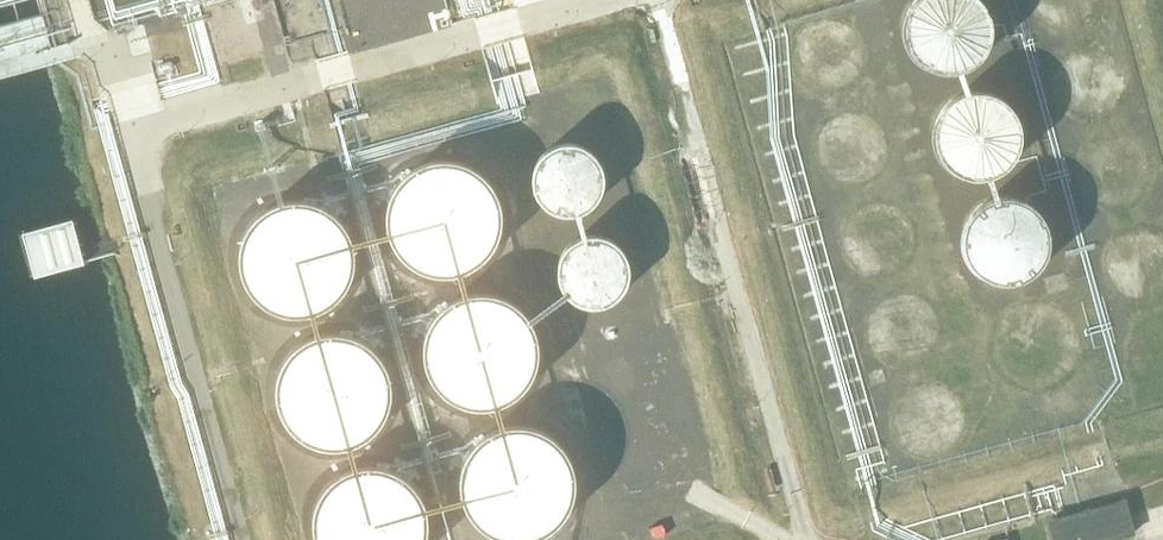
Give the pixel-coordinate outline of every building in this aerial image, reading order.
[(281,2),(288,28),(304,24),(298,0),(290,0),(281,2)] [(498,0),(401,0),(409,29),(411,29),(410,27),(466,11),(466,13),(468,13),(467,11),(500,2),(499,1),(498,1),(498,0)] [(982,2),(981,0),(915,0),(914,2),(912,3),(910,8),(908,11),(907,14),(906,18),(905,21),(904,25),(904,29),(904,32),(905,36),(906,40),(907,43),(907,45),(909,48),(910,50),(911,53),(912,54),(915,57),(918,61),(923,64),(927,67),(932,70),(937,71),(941,72),(945,72),(948,73),(952,72),(957,72),(962,70),(966,69),(971,66),(974,64),(978,61),(982,57),(983,55),(985,52),(986,51),(987,48),(989,44),(990,39),(991,36),(991,34),(992,32),(992,28),(992,27),(991,23),(991,19),(990,18),(989,14),(989,12),(987,9),(985,6),(982,2)] [(145,24),(125,29),(132,55),(152,50),(145,24)] [(1013,109),(1011,106),(1008,103),(1005,100),(1002,98),(1001,97),(997,95),(994,94),(991,93),(987,92),(984,91),(980,91),(976,90),(973,91),(969,91),(966,92),(962,93),(959,95),(955,96),(952,98),(948,102),(945,104),(943,107),(941,110),(939,113),(937,116),(936,119),(935,123),(934,127),(934,130),(933,134),(934,137),(934,141),(935,145),(935,146),(936,148),(937,151),(939,155),(941,159),(945,164),(947,166),(952,170),(956,173),(959,174),(961,175),(966,176),(972,178),(977,178),(981,178),(984,177),(986,177),(991,176),(996,174),(1001,171),(1005,168),(1008,165),(1010,163),(1011,161),(1014,158),(1016,154),(1018,150),(1018,149),(1019,147),(1020,143),(1020,140),(1021,138),(1021,136),(1021,133),(1021,129),(1020,124),(1019,120),(1018,119),(1017,117),(1016,114),(1013,109)] [(535,164),(534,167),(533,170),(533,172),(532,175),(532,179),(532,182),(533,185),(533,188),(534,190),(535,193),(536,196),(537,197),(539,200),(542,204),(545,206),(548,209),(551,211),(554,212),(559,214),(562,214),(567,215),(570,215),(575,214),(578,214),(581,213),(584,211),(587,210),(591,207),(593,206),(596,202),(599,198),(600,195),(601,194),(602,191),(603,187),(604,184),(604,181),(605,178),(604,174),(604,171),(603,168),(601,163),(599,160),(597,156),(594,154),(592,151),(589,149),(587,147),(584,146),(581,145),(578,144),(574,143),(571,143),(568,142),(564,143),(561,143),(558,144),(555,145),(552,146),(549,148),(546,150),(544,152),(540,156),(538,158),(537,161),(535,164)] [(409,172),(404,176),(401,179),(399,183),(395,188),(392,193),(390,199),(389,203),(388,207),(387,213),(387,215),(387,219),(387,226),(388,228),(388,232),(389,234),(390,238),(392,241),(394,245),(397,250),(399,254),(402,257),(407,261),(410,264),(413,266),(417,268),(422,271),(428,273),(434,275),(438,275),(443,275),(449,275),(455,274),(461,273),(467,271),(471,269),(474,267),(479,263),(482,261),(484,259),(487,257),(489,254),(493,249),(495,245),(497,241),(499,237),(499,235),(500,233),(501,229),(502,225),(502,221),(502,217),(502,213),(501,208),(501,206),(500,202),(499,198),(497,194),(495,191),(493,187),(492,185),(488,180),(485,177),(482,174),(479,172),(476,169),(472,167),(470,166),(464,164),(460,162),(456,161),(452,161),(448,160),(442,160),(438,160),(431,162),(427,163),(423,164),(420,166),(416,168),(412,170),(409,172)] [(968,219),(966,222),(965,226),(964,229),(964,231),(963,235),(963,238),(963,240),(963,244),(963,247),(964,249),(965,252),(965,254),(966,256),(967,259),(969,262),(971,265),(972,267),(974,270),(978,273),(983,277),(986,278),(991,281),(994,282),(1000,283),(1005,283),(1011,283),(1014,283),(1019,281),(1023,280),(1026,278),(1031,276),(1034,274),(1038,270),(1041,266),(1043,263),(1044,261),(1046,257),(1047,254),(1048,250),(1049,249),(1049,245),(1050,242),(1050,238),(1050,236),(1049,233),(1048,229),(1047,226),(1046,222),(1044,219),(1043,216),(1040,213),(1038,210),(1036,208),(1031,204),(1027,202),(1024,200),(1020,199),(1017,198),(1012,197),(1008,196),(1004,196),(1001,197),(997,197),(994,198),(990,199),(987,201),(982,203),(979,205),(977,208),(974,210),(972,213),(970,216),(968,219)] [(242,238),(241,242),(241,244),(240,248),(239,254),(239,261),(240,267),(240,269),(241,273),(242,275),(243,279),(245,283),(248,288),(251,293),(254,296),(255,298),(260,302),(265,306),(270,309),(276,312),(282,314),(288,315),(294,315),(300,315),(302,315),(306,315),(313,313),(318,311),(324,309),(329,305),(333,303),(337,299),(339,297),(342,294),(343,292),(345,289),(348,283),(350,280),(351,278),(352,273),(353,267),(354,261),(354,259),(354,255),(354,250),(353,246),(353,244),(351,240),(350,236),(348,233),(347,231),(345,227),(343,224),(342,222),(339,219),(335,215),(330,211),(326,209),(321,206),(317,204),(311,202),(307,201),(303,201),(297,200),(290,201),(286,201),(282,202),(276,204),(271,206),(267,208),(262,212),(259,214),(254,219),(250,224),(248,227),(245,232),(242,238)] [(72,219),(23,233),(34,275),(84,261),(72,219)] [(629,262),(628,259),(626,255),(625,252),(623,250),(621,247),(619,245),(616,242),(614,241),(611,239),(610,238),(605,236),(602,235),(599,235),(595,234),(592,234),(589,235),(586,235),(582,236),(579,237),(576,239),(574,240),(571,242),(568,244),(566,247),(564,249),(562,253),(560,256),(559,259),(558,263),(557,266),(557,269),(557,272),(557,276),(558,279),(558,280),(559,282),(560,285),(562,288),(562,289),(564,292),(566,295),(569,297),(571,299),(574,301),(578,304),(583,305),(586,306),(591,307),(594,307),(598,307),(601,306),(604,305),(607,304),(610,303),(615,300),(618,297),(621,295),(623,292),(625,288),(627,285),(628,282),(629,279),(629,277),(630,274),(630,270),(630,267),(629,265),(629,262)] [(448,304),(443,308),(440,311),(437,314),(433,319),(430,324),(428,330),(427,332),(426,336),(425,340),(425,342),(424,348),(424,352),(424,356),(424,358),(425,362),(427,368),(429,374),(431,378),(433,382),(435,385),(438,388),(441,391),(444,394),(447,397),(452,400),(456,402),(459,404),(465,406),(471,407),(477,408),(482,408),(486,408),(492,407),(498,406),(504,404),(509,401),(513,399),(516,397),(519,394),(521,392),(525,388),(529,383),(531,379),(533,376),(535,372),(536,370),(536,368),(537,364),(538,362),(538,358),(539,353),(539,349),(539,345),(538,341),(537,337),(536,333),(535,329),(533,325),(530,320),(528,316),(525,313),(522,310),(519,307),(516,305),(511,301),(507,299),(503,297),(499,296),(495,295),(489,294),(485,293),(481,293),(477,293),(473,294),(469,295),(463,296),(459,298),(455,300),(451,302),(448,304)] [(299,345),(296,347),(293,350),(291,352),(287,357),(285,360),(283,364),(282,365),(280,369),(279,373),(278,377),(277,381),(276,383),(276,390),(276,392),(276,396),(277,400),(277,402),(278,406),(279,410),(281,414),(282,416),(284,420),(285,421),(287,425),(290,428),(294,433),(299,437),(302,439),(304,440),(309,443),(315,445),(319,447),(323,447),(330,448),(336,448),(340,448),(344,447),(350,446),(356,444),(360,442),(363,440),(369,437),(374,432),(377,429),(378,428),(382,423),(385,417),(387,414),(388,410),(389,406),(390,404),(391,400),(391,394),(391,389),(391,385),(391,381),(390,377),(388,371),(386,367),(385,363),(382,360),(380,356),(378,353),(373,349),(370,346),(367,343),(363,341),(360,339),(356,337),(352,336),(346,334),(342,334),(338,333),(334,333),(329,333),(325,334),(319,335),(315,336),(311,337),(306,340),(302,342),(299,345)] [(164,387),(162,380),(151,383),(153,390),(164,387)] [(482,438),(477,442),(475,445),(472,448),(469,451),(467,455),(466,457),(465,460),(464,462),(462,466),(461,470),(461,474),(460,476),(460,480),(460,483),(460,487),(460,491),(461,493),(462,497),(463,501),(464,503),(465,507),(467,510),(468,512),(470,516),(473,519),(474,521),(477,524),(482,528),(487,531),(492,535),(496,536),(500,538),(506,539),(510,539),(511,539),(523,539),(526,539),(531,539),(535,538),(540,536),(546,533),(548,532),(551,529),(553,528),(557,525),(561,520),(565,516),(567,512),(569,508),(571,504),(571,502),(572,501),(573,497),(574,492),(575,488),(575,484),(575,480),(575,476),(574,474),(573,470),(572,466),(571,462),(569,458),(567,454),(565,451),(563,447),(560,444),(557,441),(554,438),(549,435),(545,432),(541,431),(536,428),(532,427),(527,426),(521,425),(517,425),(513,426),(507,426),(503,427),(497,429),(493,431),(489,433),(485,435),(482,438)] [(329,484),(326,487),(324,490),(320,495),(319,497),(318,501),(316,505),(315,507),(314,511),(314,513),(314,515),(313,519),(313,525),(313,529),(314,533),(315,537),(315,539),(425,539),(426,536),(427,534),(428,530),(428,528),(428,524),(428,520),(427,516),(427,511),(426,507),(424,503),(424,501),(422,498),(420,494),(418,491),(415,487),(411,483),(408,480),(403,476),(400,474),(396,472),(392,470),(388,469),(382,467),(378,466),(372,466),(368,466),(363,466),(359,467),(353,468),(349,470),(346,471),(342,473),(338,476),(335,478),(332,481),(329,484)] [(777,489),(770,467),(763,470),(770,492),(777,489)] [(1125,500),(1049,520),(1055,539),(1104,539),(1133,532),(1125,500)]
